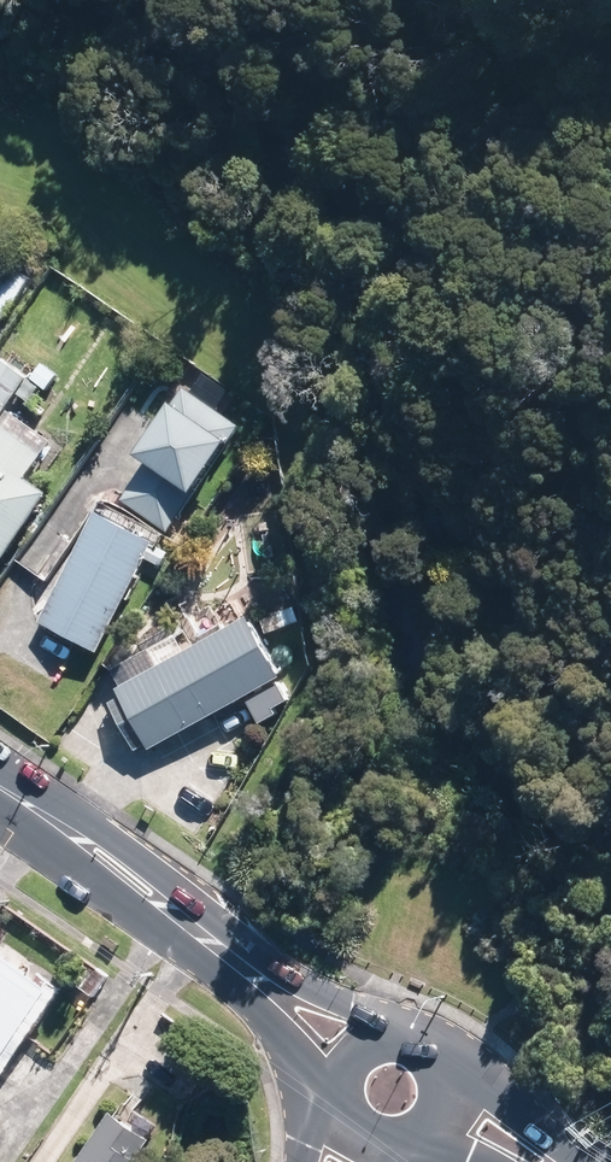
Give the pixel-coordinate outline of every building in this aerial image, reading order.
[(0,264),(0,322),(1,322),(27,282),(0,264)] [(24,379),(0,361),(0,410),(24,379)] [(235,426),(183,392),(142,456),(152,463),(128,500),(170,527),(235,426)] [(43,495),(22,480),(39,456),(0,429),(0,555),(43,495)] [(149,545),(97,518),(43,622),(95,649),(149,545)] [(275,677),(245,624),(123,691),(154,745),(275,677)] [(0,961),(0,1056),(45,992),(0,961)] [(112,1119),(83,1161),(134,1161),(133,1161),(146,1141),(112,1119)]
